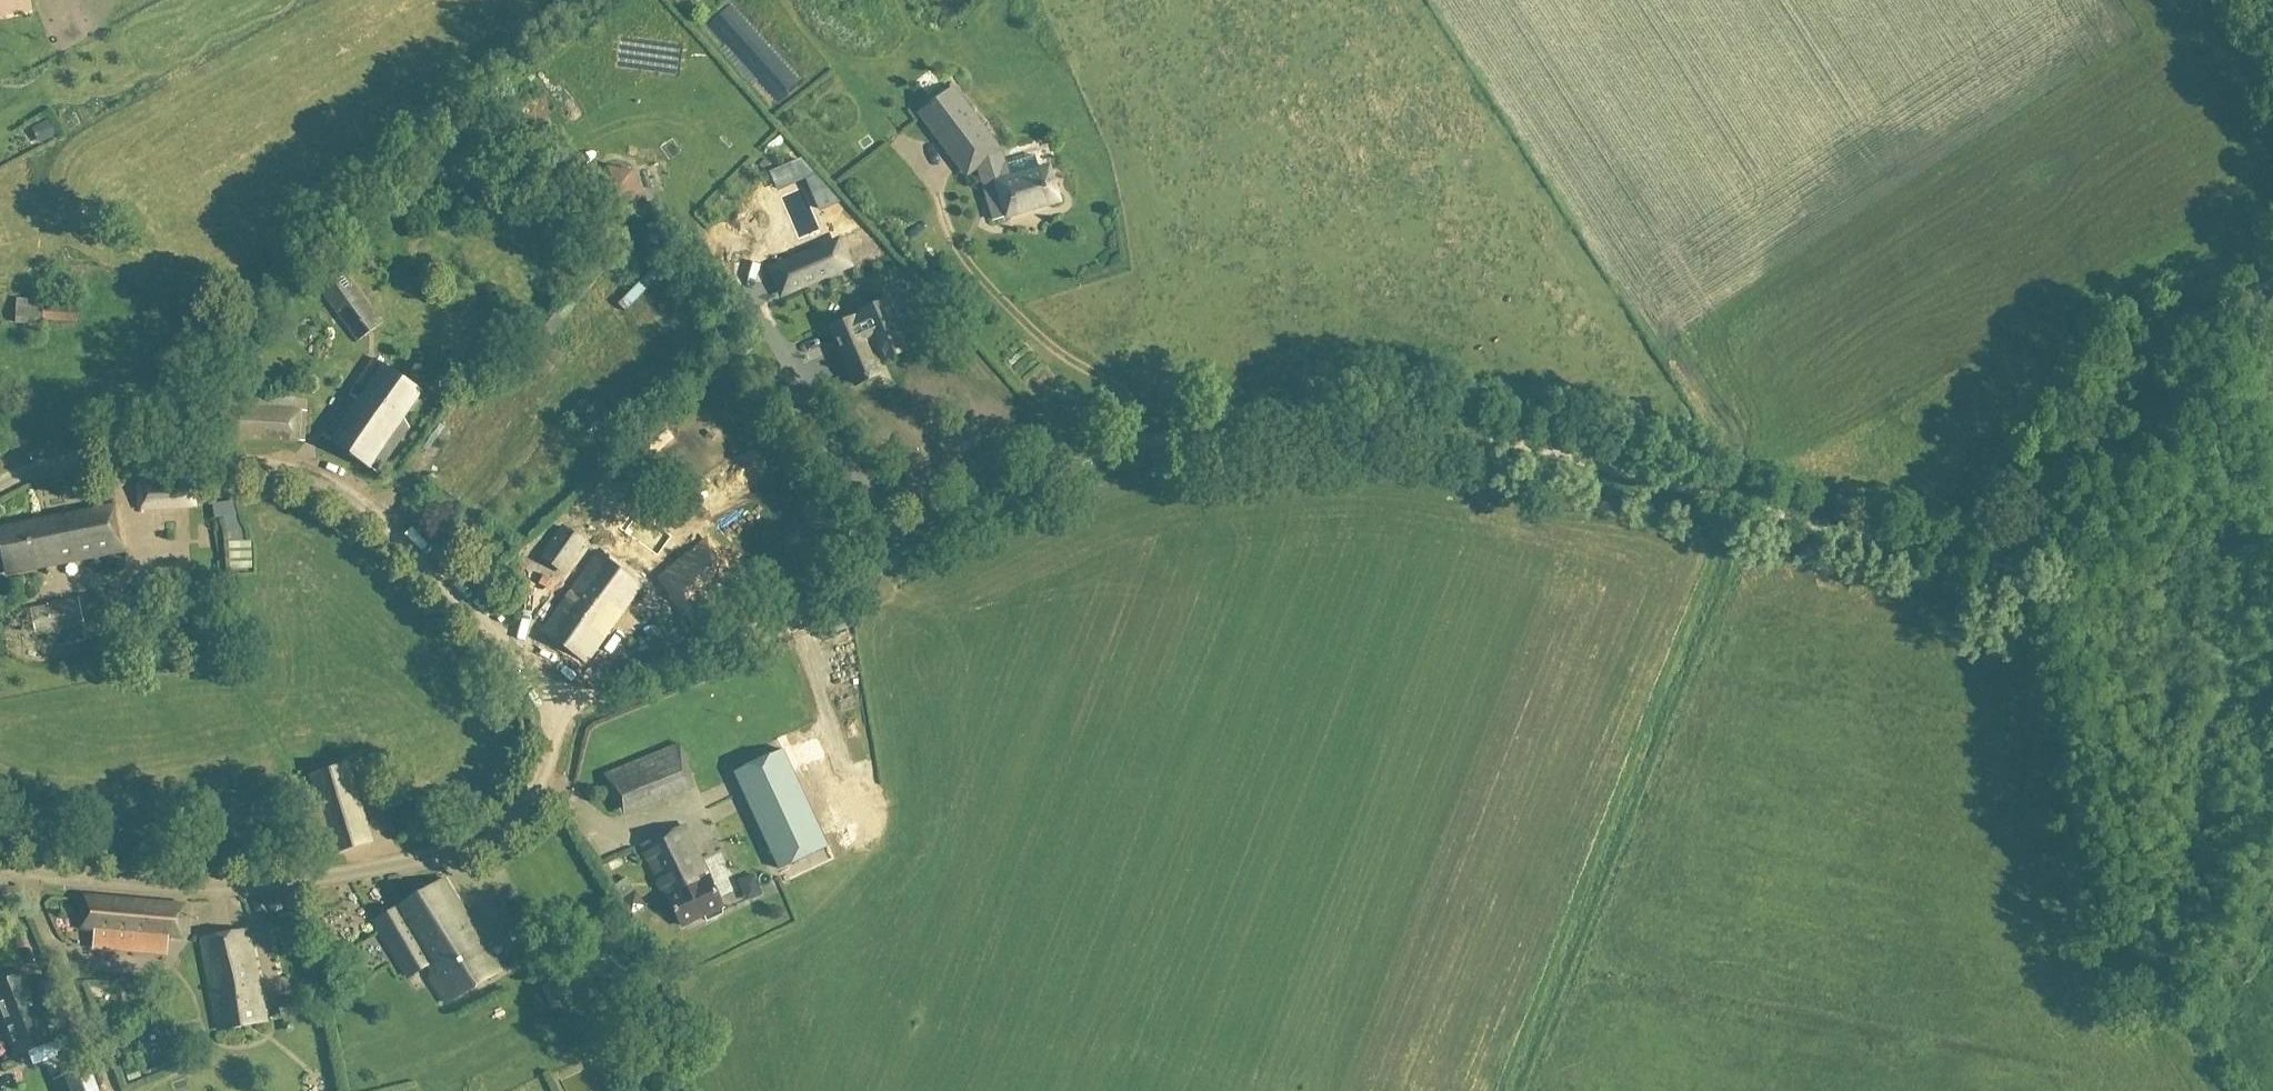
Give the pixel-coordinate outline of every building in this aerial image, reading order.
[(920,114),(939,140),(940,140),(967,175),(978,167),(994,221),(1059,202),(1049,168),(1039,171),(1035,157),(1004,166),(998,147),(953,89),(920,114)] [(803,159),(799,161),(806,178),(820,210),(841,202),(803,159)] [(626,216),(644,195),(634,169),(607,165),(590,187),(600,211),(626,216)] [(839,242),(816,251),(793,261),(771,270),(782,295),(804,286),(827,276),(849,266),(839,242)] [(358,341),(381,324),(343,272),(319,289),(358,341)] [(77,322),(78,296),(43,296),(43,298),(17,298),(17,327),(43,327),(43,322),(77,322)] [(902,341),(885,302),(862,312),(863,316),(855,320),(855,318),(831,328),(856,386),(879,376),(875,365),(906,351),(902,341)] [(401,420),(421,391),(375,359),(323,435),(378,473),(411,426),(401,420)] [(219,392),(218,431),(218,438),(300,443),(300,439),(306,441),(308,410),(295,409),(295,398),(254,396),(254,394),(219,392)] [(576,410),(566,422),(580,434),(590,421),(576,410)] [(191,510),(191,488),(147,488),(147,510),(191,510)] [(127,549),(118,504),(0,528),(0,539),(7,574),(127,549)] [(541,558),(563,574),(576,556),(574,555),(582,544),(562,529),(541,558)] [(745,585),(708,540),(659,580),(696,625),(745,585)] [(585,663),(640,586),(598,556),(543,632),(585,663)] [(54,633),(85,626),(79,598),(48,604),(48,607),(31,609),(36,633),(53,629),(54,633)] [(697,788),(691,773),(681,746),(605,776),(621,818),(697,788)] [(734,773),(779,870),(828,848),(783,751),(734,773)] [(318,859),(371,843),(347,764),(311,775),(317,794),(300,800),(318,859)] [(707,872),(704,867),(684,826),(641,848),(667,898),(669,897),(685,927),(707,916),(710,921),(725,914),(724,907),(725,907),(710,876),(707,877),(705,873),(707,872)] [(449,1001),(501,969),(444,876),(376,918),(410,974),(431,961),(435,967),(433,975),(449,1001)] [(635,894),(620,904),(630,919),(645,909),(635,894)] [(186,939),(189,907),(80,897),(77,929),(95,931),(95,940),(149,945),(150,936),(186,939)] [(218,1030),(266,1023),(260,984),(249,930),(201,938),(218,1030)] [(63,1004),(54,981),(31,990),(25,974),(0,984),(0,1011),(18,1056),(52,1042),(46,1027),(69,1018),(63,1004)] [(301,1009),(298,994),(280,997),(283,1012),(301,1009)] [(55,1081),(59,1090),(84,1090),(76,1073),(55,1081)]
